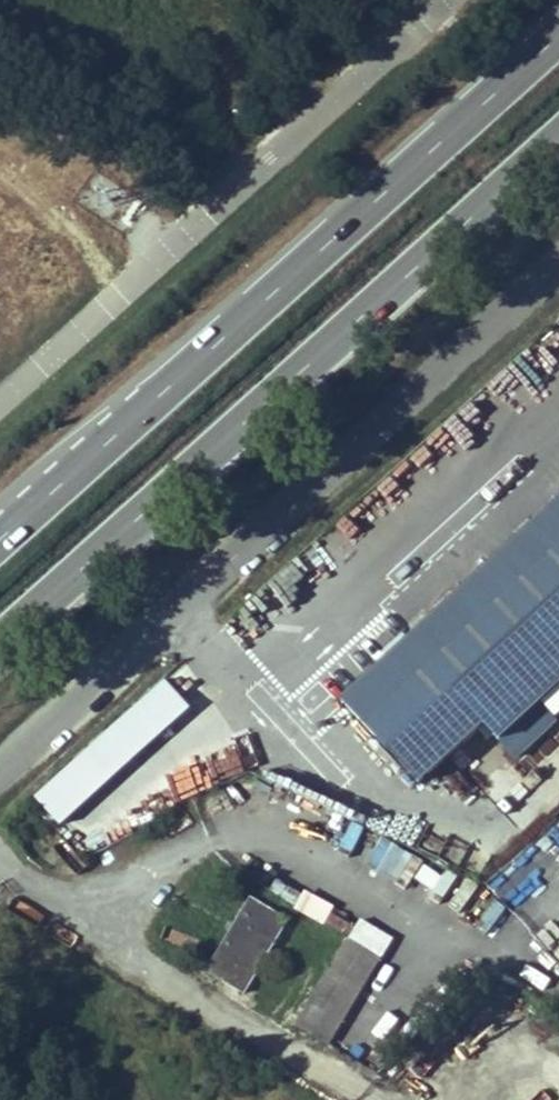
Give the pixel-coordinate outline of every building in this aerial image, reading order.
[(558,652),(558,498),(338,698),(415,783),(480,724),(558,652)] [(480,724),(512,759),(558,717),(558,652),(480,724)] [(32,795),(59,824),(191,705),(165,676),(32,795)] [(158,769),(172,804),(252,772),(238,737),(158,769)] [(353,850),(363,814),(335,807),(325,842),(353,850)] [(378,837),(365,864),(409,884),(422,857),(378,837)] [(413,885),(441,900),(454,877),(425,862),(413,885)] [(488,930),(503,901),(464,881),(449,909),(488,930)] [(288,921),(250,898),(206,974),(244,996),(288,921)] [(378,958),(346,938),(291,1025),(323,1046),(378,958)]
